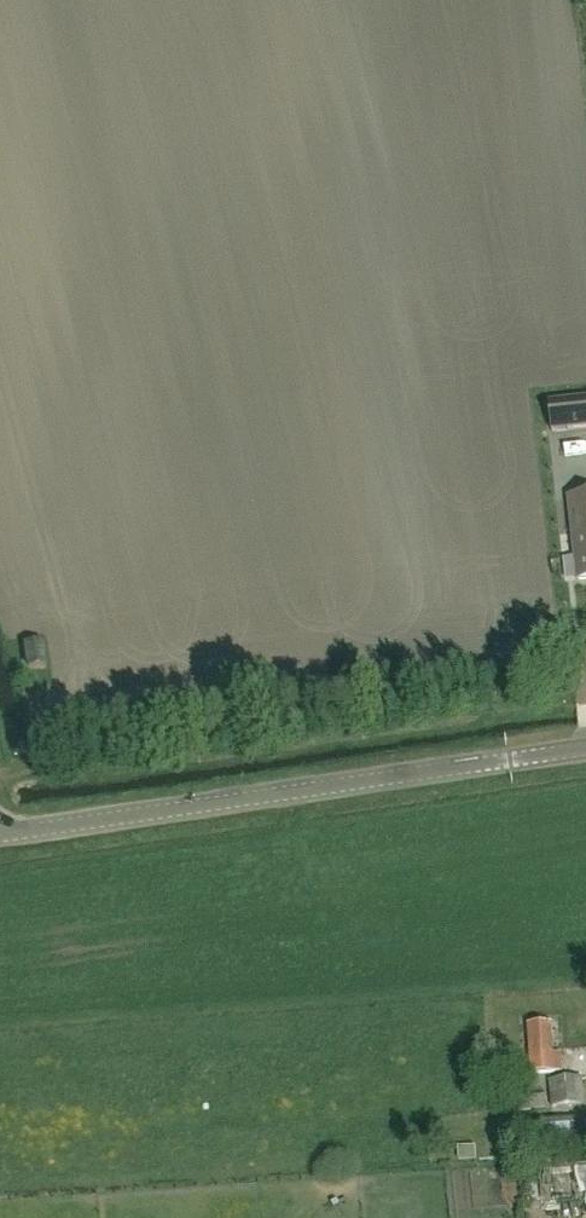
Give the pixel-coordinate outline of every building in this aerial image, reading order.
[(549,403),(552,432),(585,428),(585,399),(549,403)] [(568,498),(570,518),(581,517),(585,570),(585,496),(568,498)] [(27,666),(43,665),(41,644),(25,646),(27,666)] [(530,1073),(563,1072),(562,1054),(553,1054),(551,1023),(527,1024),(530,1073)] [(551,1107),(585,1105),(582,1077),(549,1080),(551,1107)] [(507,1111),(530,1109),(546,1108),(545,1095),(529,1097),(529,1093),(522,1093),(521,1079),(503,1081),(505,1100),(506,1100),(507,1111)] [(568,1120),(568,1121),(570,1154),(585,1153),(585,1119),(568,1120)] [(539,1156),(570,1154),(568,1121),(537,1124),(539,1156)]
